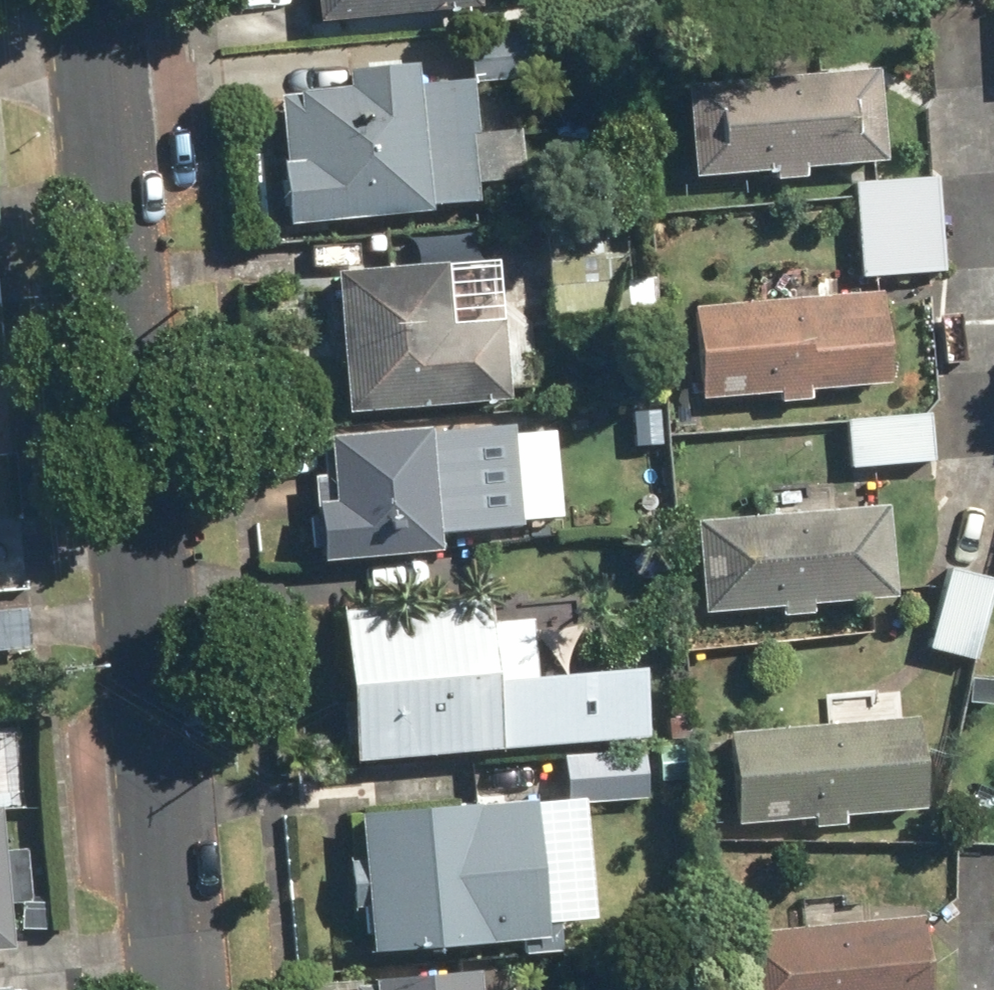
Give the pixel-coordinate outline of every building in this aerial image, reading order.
[(316,21),(480,10),(480,0),(314,0),(316,21)] [(470,33),(474,81),(557,74),(553,26),(470,33)] [(276,96),(287,223),(478,206),(476,183),(523,179),(518,125),(469,129),(465,81),(415,85),(414,62),(346,68),(347,89),(276,96)] [(683,82),(691,177),(882,161),(874,67),(683,82)] [(852,182),(860,274),(945,267),(937,175),(852,182)] [(548,231),(554,317),(633,311),(626,225),(548,231)] [(332,270),(344,411),(506,398),(499,318),(450,322),(445,260),(332,270)] [(689,307),(696,398),(886,384),(880,294),(689,307)] [(847,415),(851,463),(932,457),(928,409),(847,415)] [(310,499),(314,560),(438,553),(437,532),(517,528),(513,463),(479,465),(476,425),(325,434),(329,498),(310,499)] [(691,520),(699,612),(895,595),(887,503),(691,520)] [(946,566),(925,645),(972,658),(993,578),(946,566)] [(338,609),(351,760),(653,734),(648,677),(534,687),(528,618),(486,621),(484,597),(338,609)] [(726,731),(733,821),(922,807),(916,717),(726,731)] [(559,753),(562,802),(645,797),(642,749),(559,753)] [(358,809),(367,954),(544,943),(535,798),(358,809)] [(12,946),(0,821),(0,947),(12,946)] [(739,989),(932,989),(924,913),(734,932),(739,989)] [(348,989),(481,989),(479,967),(347,979),(348,989)]
